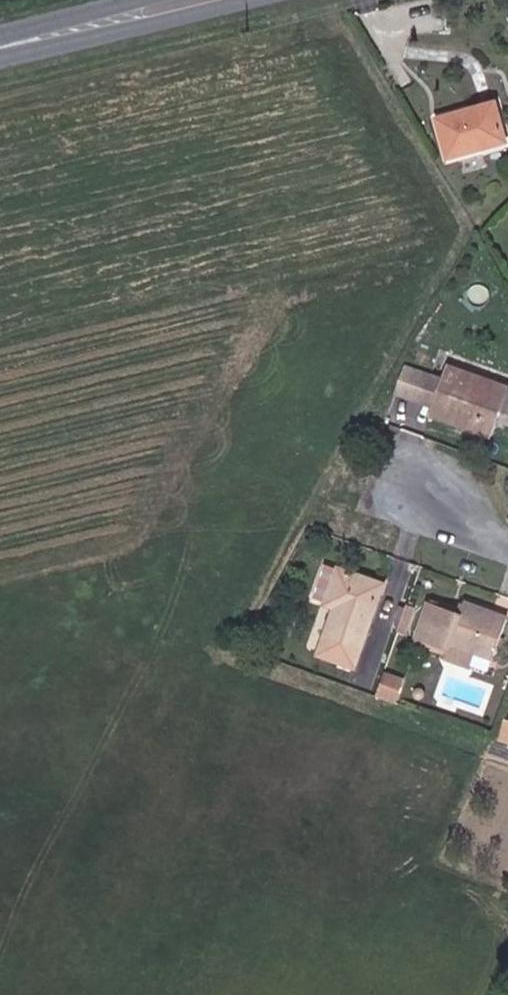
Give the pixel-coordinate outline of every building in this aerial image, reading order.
[(442,118),(451,152),(501,142),(493,107),(442,118)] [(398,397),(431,403),(438,369),(405,363),(398,397)] [(434,420),(495,437),(507,391),(507,389),(447,372),(434,420)] [(337,610),(322,658),(359,669),(386,585),(339,570),(327,606),(337,610)] [(432,606),(419,650),(435,655),(454,662),(457,652),(467,655),(495,664),(507,620),(470,608),(466,617),(432,606)] [(454,662),(435,655),(435,665),(461,672),(467,655),(457,652),(454,662)] [(500,746),(507,748),(507,720),(500,746)]
